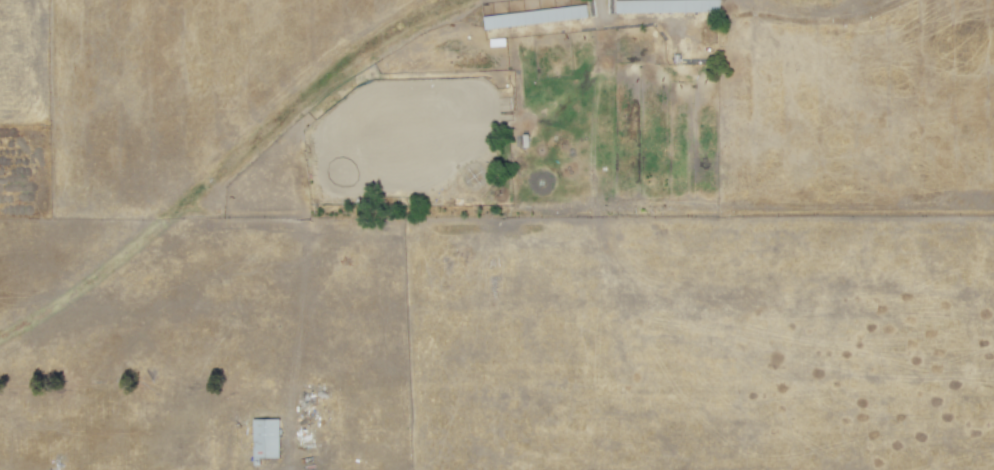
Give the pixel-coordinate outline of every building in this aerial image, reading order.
[(278,420),(252,420),(252,459),(278,459),(278,420)]
